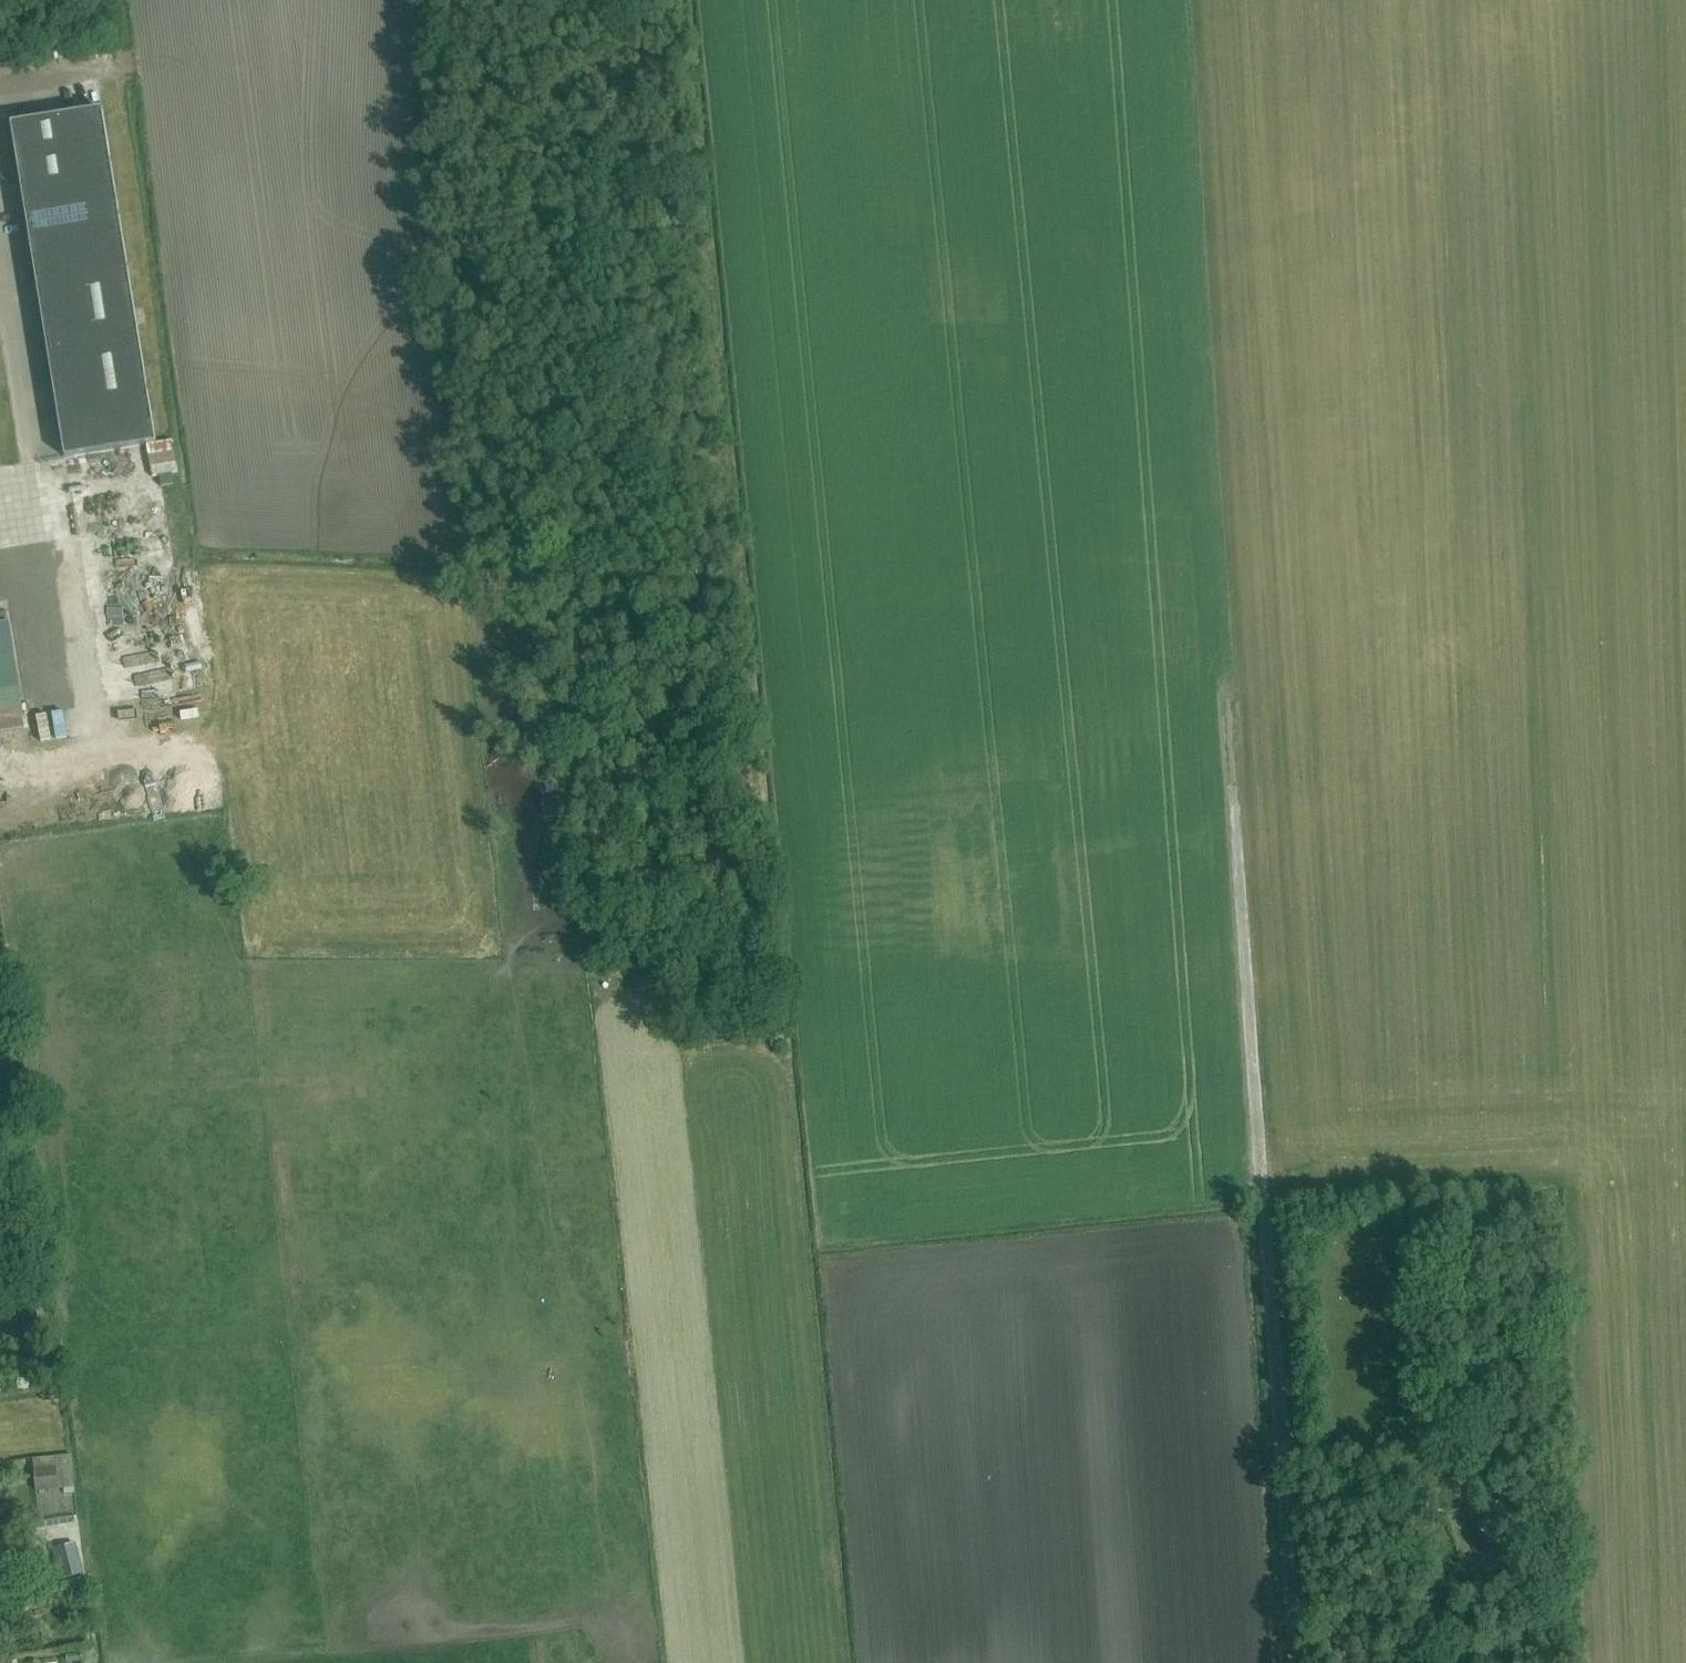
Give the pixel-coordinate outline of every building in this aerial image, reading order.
[(113,37),(95,38),(96,49),(114,48),(113,37)] [(57,117),(63,152),(68,187),(114,180),(103,110),(57,117)] [(57,117),(11,124),(17,160),(63,152),(57,117)] [(23,195),(68,187),(63,152),(17,160),(23,195)] [(31,247),(122,233),(114,180),(68,187),(23,195),(31,247)] [(37,282),(128,268),(122,233),(31,247),(37,282)] [(48,352),(139,338),(128,268),(37,282),(48,352)] [(59,422),(151,408),(139,338),(48,352),(59,422)] [(65,458),(156,443),(151,408),(59,422),(65,458)] [(0,622),(0,689),(21,686),(9,620),(0,622)] [(36,1492),(59,1490),(57,1467),(34,1469),(36,1492)] [(83,1574),(79,1557),(57,1563),(61,1579),(83,1574)]
